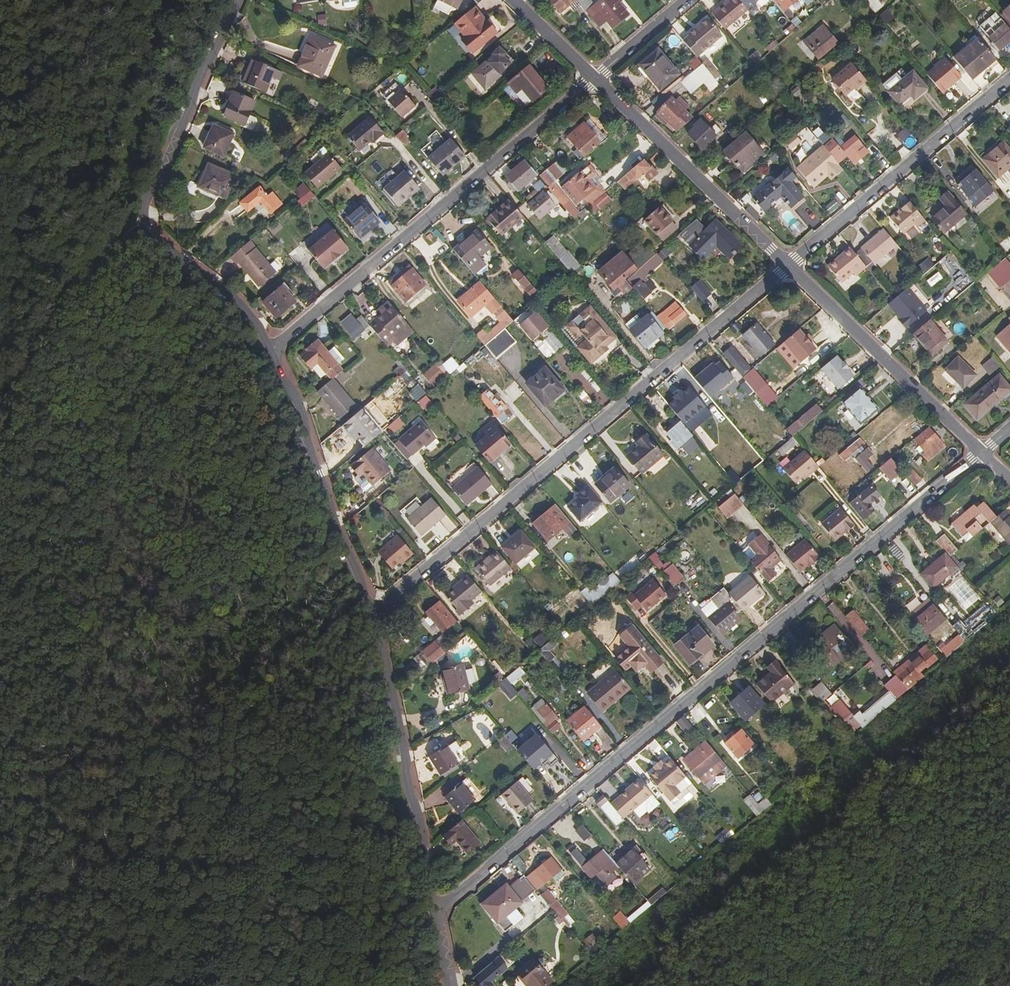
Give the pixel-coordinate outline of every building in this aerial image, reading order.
[(440,0),(459,8),(462,0),(440,0)] [(561,12),(569,5),(575,12),(582,6),(576,0),(551,0),(561,12)] [(587,12),(588,11),(600,25),(607,19),(613,26),(628,13),(617,0),(600,0),(595,4),(592,0),(576,0),(582,6),(587,12)] [(726,28),(748,9),(748,8),(741,0),(731,0),(730,1),(726,5),(724,3),(712,12),(726,28)] [(797,0),(773,0),(782,11),(797,0)] [(475,8),(455,24),(466,38),(462,40),(472,53),(497,33),(487,21),(486,22),(475,8)] [(831,15),(827,19),(832,25),(836,22),(831,15)] [(683,40),(697,55),(724,33),(708,16),(698,24),(700,25),(691,33),(683,40)] [(1009,41),(1009,29),(1005,23),(989,36),(999,50),(1009,41)] [(700,25),(698,24),(689,31),(691,33),(700,25)] [(821,28),(805,41),(818,57),(837,42),(827,30),(824,32),(821,28)] [(335,44),(312,34),(298,64),(322,74),(335,44)] [(972,78),(995,59),(979,39),(955,58),(972,78)] [(493,56),(487,62),(487,61),(473,72),(486,89),(503,76),(502,75),(515,61),(499,47),(492,55),(493,56)] [(658,49),(640,64),(661,89),(679,74),(658,49)] [(435,52),(422,63),(427,68),(440,57),(435,52)] [(927,74),(941,91),(961,75),(947,58),(927,74)] [(282,72),(252,59),(242,82),(265,92),(271,78),(278,80),(282,72)] [(712,73),(703,63),(694,70),(703,80),(712,73)] [(856,89),(866,80),(852,64),(834,79),(846,94),(855,87),(856,89)] [(530,67),(509,84),(517,94),(523,89),(534,103),(550,91),(530,67)] [(897,73),(883,84),(904,107),(927,87),(913,71),(903,79),(897,73)] [(396,82),(381,94),(401,117),(415,105),(396,82)] [(254,101),(232,91),(228,101),(230,102),(223,115),(243,124),(254,101)] [(818,94),(808,102),(811,107),(822,99),(818,94)] [(672,97),(658,111),(677,131),(693,118),(685,111),(672,97)] [(577,123),(572,127),(575,130),(565,137),(572,146),(574,144),(577,148),(573,151),(580,158),(610,133),(594,114),(579,125),(577,123)] [(371,118),(348,138),(359,152),(373,140),(375,143),(383,136),(381,133),(382,132),(371,118)] [(695,123),(690,129),(691,130),(688,134),(703,149),(725,127),(719,121),(710,129),(701,121),(697,125),(695,123)] [(232,134),(212,125),(202,147),(223,156),(232,134)] [(401,144),(407,139),(400,131),(394,136),(401,144)] [(424,162),(445,144),(436,132),(414,150),(424,162)] [(824,146),(837,162),(860,142),(854,135),(839,148),(826,132),(818,139),(824,146)] [(745,134),(725,151),(738,167),(740,166),(744,171),(770,149),(764,141),(757,147),(745,134)] [(801,140),(797,134),(786,143),(791,148),(801,140)] [(428,159),(442,176),(466,156),(451,139),(428,159)] [(983,159),(997,177),(1009,166),(1009,150),(1003,142),(983,159)] [(837,162),(824,146),(798,168),(811,184),(829,169),(835,177),(844,169),(843,169),(837,162)] [(329,154),(305,173),(317,188),(341,168),(329,154)] [(563,175),(568,171),(559,159),(553,164),(563,175)] [(651,167),(644,159),(619,181),(623,185),(626,183),(630,186),(644,174),(650,181),(659,173),(653,166),(651,167)] [(537,174),(525,160),(506,177),(507,178),(503,181),(512,189),(514,187),(517,190),(537,174)] [(235,176),(207,164),(197,186),(225,198),(235,176)] [(554,182),(563,175),(553,164),(541,174),(551,185),(554,182)] [(589,165),(582,172),(574,178),(572,176),(561,186),(576,203),(583,197),(589,205),(595,200),(606,191),(600,183),(603,180),(589,165)] [(790,180),(796,175),(789,167),(754,198),(764,210),(781,195),(792,207),(804,196),(790,180)] [(832,180),(835,177),(829,169),(811,184),(814,187),(828,175),(832,180)] [(975,169),(957,185),(975,206),(993,191),(975,169)] [(405,172),(384,190),(396,206),(410,194),(411,197),(420,190),(405,172)] [(551,185),(549,187),(552,190),(558,186),(554,182),(551,185)] [(567,208),(575,217),(580,213),(558,186),(552,190),(567,208)] [(259,187),(240,203),(247,212),(260,201),(270,213),(277,207),(273,203),(277,200),(272,194),(268,197),(259,187)] [(300,207),(313,196),(309,191),(296,202),(300,207)] [(543,191),(527,204),(538,217),(554,204),(543,191)] [(606,191),(595,200),(600,207),(611,197),(606,191)] [(819,201),(823,207),(834,198),(829,192),(819,201)] [(947,192),(940,198),(946,205),(931,216),(944,232),(965,214),(947,192)] [(523,216),(509,200),(500,208),(502,210),(497,214),(490,220),(501,234),(523,216)] [(926,221),(911,203),(900,212),(900,211),(890,218),(903,234),(915,225),(918,228),(926,221)] [(364,204),(343,222),(357,239),(378,221),(364,204)] [(661,206),(646,219),(663,240),(676,229),(671,224),(674,222),(661,206)] [(562,212),(570,221),(575,217),(567,208),(562,212)] [(707,229),(698,219),(679,234),(704,258),(717,245),(731,258),(743,246),(716,220),(707,229)] [(465,241),(454,250),(473,273),(484,263),(478,256),(491,245),(477,229),(464,240),(465,241)] [(897,245),(885,229),(876,235),(877,237),(870,242),(869,241),(862,247),(875,263),(897,245)] [(311,241),(307,244),(306,248),(323,269),(331,262),(332,263),(340,257),(339,256),(348,249),(332,231),(316,243),(315,241),(311,241)] [(250,242),(232,257),(237,264),(239,262),(258,286),(275,272),(250,242)] [(651,245),(634,260),(639,267),(640,268),(658,253),(651,245)] [(866,267),(850,248),(828,266),(841,282),(853,272),(856,275),(866,267)] [(634,260),(624,249),(599,271),(621,296),(632,286),(626,278),(639,267),(634,260)] [(660,251),(658,253),(664,260),(666,258),(660,251)] [(640,268),(628,278),(643,297),(651,291),(644,282),(647,280),(644,276),(664,260),(658,253),(640,268)] [(566,266),(571,272),(588,291),(601,280),(579,255),(566,266)] [(1009,278),(1009,264),(1005,258),(987,273),(999,287),(1009,278)] [(408,264),(388,280),(405,300),(425,284),(408,264)] [(540,294),(531,283),(529,283),(518,271),(513,275),(532,298),(536,295),(537,296),(540,294)] [(482,329),(475,334),(485,345),(506,327),(513,320),(480,281),(457,301),(470,316),(484,304),(500,322),(486,334),(482,329)] [(282,286),(263,302),(276,318),(295,302),(282,286)] [(908,327),(927,311),(907,288),(888,304),(908,327)] [(936,305),(941,311),(951,303),(946,297),(936,305)] [(376,320),(370,325),(386,345),(392,340),(396,344),(413,329),(388,299),(381,305),(384,310),(375,318),(376,320)] [(668,328),(673,324),(668,318),(682,306),(677,300),(658,316),(668,328)] [(533,305),(513,320),(518,326),(520,324),(533,339),(548,327),(535,312),(538,310),(533,305)] [(591,305),(563,328),(591,362),(619,339),(591,305)] [(682,306),(668,318),(673,324),(687,312),(682,306)] [(370,325),(361,314),(355,319),(350,314),(340,321),(354,338),(370,325)] [(649,314),(631,329),(646,346),(663,331),(649,314)] [(731,328),(735,333),(743,327),(739,322),(731,328)] [(929,322),(914,334),(931,355),(947,342),(929,322)] [(997,336),(1008,349),(1009,347),(1009,325),(997,336)] [(760,326),(744,339),(761,360),(777,347),(760,326)] [(506,327),(485,345),(496,358),(517,341),(506,327)] [(786,342),(802,362),(817,349),(800,329),(786,342)] [(317,339),(306,348),(307,350),(300,357),(310,369),(317,362),(325,372),(337,363),(324,348),(317,339)] [(724,354),(744,377),(752,369),(733,346),(724,354)] [(484,347),(475,355),(479,360),(488,352),(484,347)] [(494,369),(499,365),(490,354),(485,358),(494,369)] [(837,355),(822,368),(839,388),(855,376),(837,355)] [(990,374),(999,366),(991,356),(982,363),(990,374)] [(958,357),(943,373),(954,386),(958,382),(964,387),(976,375),(958,357)] [(451,373),(440,361),(436,365),(447,377),(451,373)] [(393,369),(399,376),(407,370),(401,363),(393,369)] [(423,375),(434,388),(447,377),(436,365),(423,375)] [(545,368),(526,384),(545,406),(564,390),(545,368)] [(999,376),(965,404),(977,418),(1000,398),(999,396),(1009,388),(999,376)] [(334,377),(317,391),(340,418),(356,404),(334,377)] [(758,390),(767,400),(777,392),(768,382),(758,390)] [(670,403),(686,422),(707,405),(691,386),(684,392),(682,389),(675,395),(677,398),(670,403)] [(488,389),(479,396),(502,423),(509,417),(503,410),(506,407),(500,399),(498,401),(488,389)] [(860,389),(845,402),(862,422),(876,409),(860,389)] [(585,392),(579,397),(585,404),(590,399),(585,392)] [(680,417),(669,404),(653,417),(663,430),(668,427),(672,431),(667,435),(677,447),(693,434),(680,417)] [(819,405),(789,431),(793,436),(793,435),(823,411),(819,405)] [(513,415),(506,407),(503,410),(509,417),(513,415)] [(348,427),(365,445),(380,433),(364,414),(348,427)] [(422,421),(399,439),(412,454),(433,436),(422,421)] [(487,435),(476,444),(490,461),(511,443),(497,427),(491,421),(482,429),(487,435)] [(941,442),(929,427),(914,439),(919,446),(917,448),(924,457),(941,442)] [(784,435),(789,439),(790,438),(793,436),(789,431),(784,435)] [(648,435),(638,442),(640,445),(628,455),(643,472),(664,454),(648,435)] [(790,438),(795,444),(798,442),(793,436),(790,438)] [(860,437),(839,454),(845,460),(852,454),(867,473),(874,467),(867,459),(873,453),(868,447),(861,453),(859,449),(865,443),(860,437)] [(789,439),(778,449),(782,454),(795,444),(790,438),(789,439)] [(372,448),(351,466),(359,475),(355,478),(367,492),(375,486),(374,484),(391,470),(372,448)] [(819,466),(806,451),(804,452),(803,453),(818,469),(820,467),(819,466)] [(818,469),(803,453),(784,469),(795,483),(802,477),(809,471),(811,474),(818,469)] [(891,480),(903,471),(892,457),(885,463),(889,468),(884,472),(891,480)] [(889,468),(885,463),(880,467),(884,472),(889,468)] [(479,466),(453,487),(466,503),(492,482),(479,466)] [(616,467),(597,483),(611,501),(630,485),(616,467)] [(913,468),(907,473),(916,483),(921,478),(913,468)] [(805,479),(811,474),(809,471),(802,477),(805,479)] [(581,521),(604,502),(589,484),(582,491),(583,492),(577,497),(578,498),(568,506),(581,521)] [(871,485),(849,502),(863,519),(875,510),(869,502),(879,494),(871,485)] [(744,504),(735,493),(719,506),(728,517),(744,504)] [(432,497),(408,518),(421,534),(446,514),(432,497)] [(990,522),(997,516),(984,501),(978,507),(974,504),(967,511),(969,514),(954,528),(962,537),(969,531),(973,536),(990,522)] [(578,530),(557,504),(541,516),(534,523),(548,540),(564,527),(571,535),(578,530)] [(853,523),(840,508),(822,523),(835,539),(842,533),(841,532),(853,523)] [(1004,510),(997,516),(990,522),(1009,543),(1009,542),(1009,514),(1009,515),(1004,510)] [(969,514),(967,511),(951,524),(954,528),(969,514)] [(534,523),(541,516),(539,513),(532,519),(534,523)] [(522,530),(502,547),(515,563),(535,547),(522,530)] [(401,557),(403,559),(412,551),(399,534),(379,550),(391,566),(398,559),(401,557)] [(749,546),(743,552),(768,582),(773,578),(777,574),(771,567),(782,559),(761,534),(749,545),(749,546)] [(936,541),(946,552),(949,556),(957,550),(944,534),(936,541)] [(806,539),(787,555),(800,571),(809,564),(810,565),(820,556),(806,539)] [(511,566),(497,550),(486,559),(485,558),(476,567),(489,584),(511,566)] [(649,556),(644,550),(639,553),(645,560),(649,556)] [(953,576),(960,570),(949,556),(946,552),(921,574),(933,588),(951,573),(953,576)] [(676,569),(667,577),(674,586),(683,578),(676,569)] [(482,591),(468,575),(445,594),(458,610),(482,591)] [(729,592),(742,608),(744,610),(765,592),(751,575),(729,592)] [(647,610),(666,594),(653,579),(634,595),(631,592),(626,597),(636,609),(642,605),(647,610)] [(588,587),(581,593),(592,605),(609,590),(603,582),(592,591),(588,587)] [(711,598),(712,599),(701,608),(708,617),(722,633),(741,617),(737,612),(742,608),(729,592),(724,587),(711,598)] [(457,619),(441,599),(426,612),(443,631),(457,619)] [(926,634),(946,618),(935,604),(931,607),(926,602),(910,614),(926,634)] [(965,641),(998,614),(992,607),(965,630),(961,624),(955,629),(959,635),(965,641)] [(853,610),(846,615),(863,635),(870,630),(853,610)] [(622,636),(635,625),(633,623),(620,634),(622,636)] [(662,658),(635,625),(622,636),(628,645),(615,656),(625,668),(631,664),(636,669),(643,662),(649,669),(662,658)] [(699,625),(676,645),(691,662),(714,643),(699,625)] [(837,625),(824,636),(835,650),(829,656),(837,666),(857,649),(837,625)] [(415,656),(426,668),(452,647),(442,635),(415,656)] [(945,658),(965,641),(959,635),(940,651),(945,658)] [(551,639),(538,650),(548,663),(555,657),(549,650),(556,644),(551,639)] [(908,690),(923,677),(919,671),(935,657),(926,645),(892,672),(895,675),(885,683),(896,697),(906,688),(908,690)] [(664,660),(662,658),(649,669),(650,671),(664,660)] [(767,667),(769,669),(777,662),(775,660),(767,667)] [(771,672),(757,684),(771,702),(794,683),(777,662),(769,669),(771,672)] [(463,665),(444,669),(447,685),(445,685),(448,693),(468,689),(463,665)] [(519,666),(505,677),(511,685),(525,673),(519,666)] [(632,687),(617,670),(588,694),(601,709),(616,697),(617,699),(632,687)] [(505,677),(498,683),(510,697),(518,692),(511,685),(505,677)] [(820,682),(810,690),(821,702),(831,694),(820,682)] [(749,686),(731,701),(745,720),(764,704),(749,686)] [(524,690),(519,694),(526,701),(531,698),(524,690)] [(861,725),(863,727),(896,700),(888,691),(861,713),(857,709),(852,713),(840,699),(829,708),(850,734),(861,725)] [(616,697),(601,709),(603,712),(617,699),(616,697)] [(536,713),(552,733),(561,726),(555,719),(558,717),(542,699),(533,706),(538,711),(536,713)] [(567,722),(583,741),(601,726),(585,707),(567,722)] [(684,714),(677,720),(686,731),(692,726),(684,714)] [(741,729),(725,743),(732,752),(748,738),(741,729)] [(504,734),(499,739),(507,748),(512,744),(504,734)] [(517,750),(533,770),(540,764),(545,760),(552,754),(537,734),(517,750)] [(456,738),(430,755),(441,774),(468,757),(456,738)] [(688,762),(709,745),(706,740),(684,758),(688,762)] [(703,783),(726,764),(709,745),(688,762),(703,783)] [(552,754),(545,760),(547,763),(550,766),(558,760),(552,754)] [(686,776),(671,757),(663,764),(656,770),(649,775),(670,802),(681,793),(675,786),(686,776)] [(656,770),(663,764),(660,760),(653,766),(656,770)] [(468,776),(446,795),(461,812),(482,793),(468,776)] [(681,793),(670,802),(677,809),(692,797),(685,789),(692,784),(686,776),(675,786),(681,793)] [(522,777),(502,793),(518,813),(533,800),(528,794),(534,789),(522,777)] [(660,803),(639,778),(630,786),(632,788),(628,791),(627,790),(620,796),(621,797),(615,802),(626,816),(633,810),(639,817),(648,810),(650,812),(660,803)] [(743,800),(757,817),(763,811),(749,794),(743,800)] [(611,804),(605,797),(597,804),(616,827),(624,820),(623,819),(611,804)] [(614,801),(611,804),(623,819),(626,816),(615,802),(614,801)] [(460,820),(442,836),(450,845),(457,840),(468,854),(480,844),(460,820)] [(591,835),(582,824),(576,829),(585,840),(591,835)] [(618,867),(616,864),(603,850),(588,862),(576,848),(569,853),(590,878),(595,873),(606,887),(616,878),(612,872),(618,867)] [(618,867),(632,884),(649,869),(644,863),(648,860),(644,855),(642,857),(639,853),(641,852),(637,848),(634,851),(633,850),(616,864),(618,867)] [(517,855),(511,860),(521,872),(526,867),(517,855)] [(655,866),(673,887),(678,883),(655,856),(651,860),(656,865),(655,866)] [(536,890),(553,877),(556,880),(565,873),(551,857),(526,878),(536,890)] [(536,890),(526,878),(522,881),(520,880),(509,889),(506,885),(485,904),(499,921),(536,890)] [(647,902),(650,906),(665,893),(662,889),(647,902)] [(565,926),(569,930),(573,927),(571,925),(573,923),(567,915),(568,914),(547,890),(540,895),(553,911),(565,926)] [(612,919),(622,930),(629,924),(620,914),(612,919)] [(496,959),(472,979),(477,985),(489,985),(487,984),(497,976),(505,970),(504,970),(496,959)] [(518,973),(529,985),(544,985),(551,980),(534,960),(518,973)]
